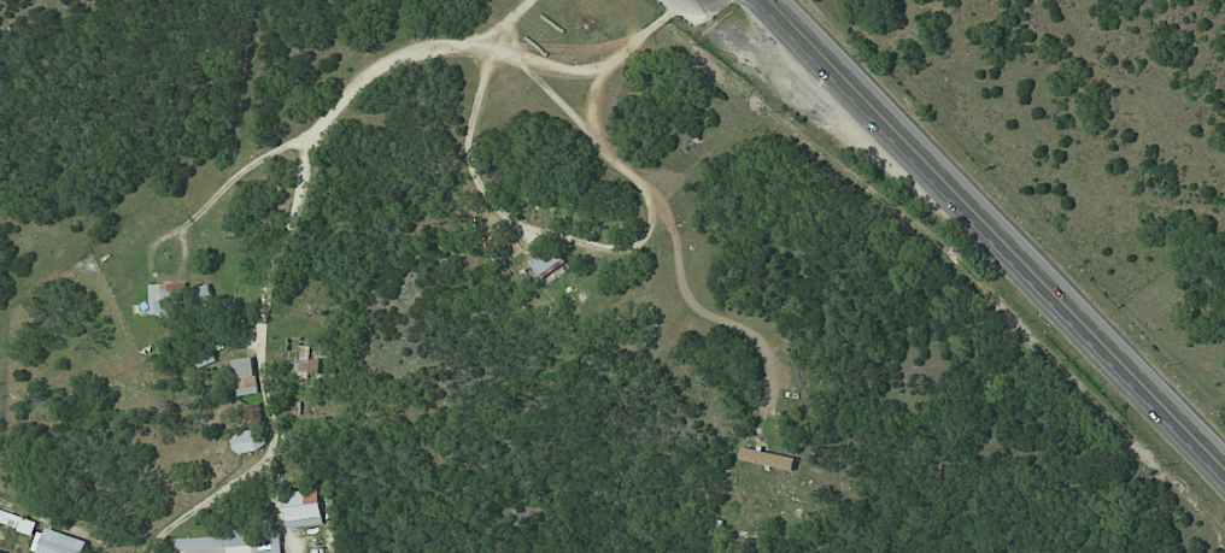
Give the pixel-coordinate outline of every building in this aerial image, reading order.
[(566,263),(552,248),(540,258),(537,254),(527,263),(545,282),(566,263)] [(324,360),(309,359),(310,347),(299,346),(298,372),(323,373),(324,360)] [(232,360),(235,396),(256,394),(253,358),(232,360)] [(251,423),(262,421),(258,403),(247,406),(251,423)] [(232,451),(262,451),(262,432),(232,432),(232,451)] [(795,459),(742,447),(739,460),(793,472),(795,459)] [(322,525),(319,490),(283,493),(287,528),(322,525)] [(33,532),(37,519),(0,510),(0,523),(33,532)] [(42,526),(33,552),(83,552),(87,541),(42,526)] [(178,552),(281,552),(280,533),(249,535),(248,529),(229,530),(229,535),(177,538),(178,552)]
